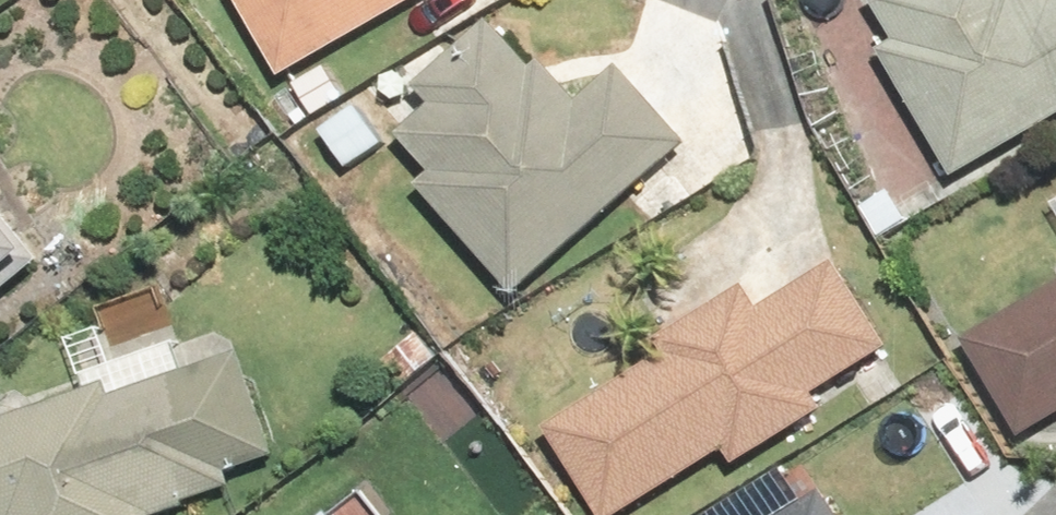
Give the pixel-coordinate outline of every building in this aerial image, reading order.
[(287,75),(420,0),(244,0),(287,75)] [(1055,119),(1055,0),(877,0),(901,39),(884,49),(961,176),(1055,119)] [(523,292),(693,141),(626,66),(585,102),(548,60),(541,67),(498,19),(425,84),(441,101),(406,132),(440,170),(426,183),(523,292)] [(51,255),(0,192),(0,296),(51,255)] [(895,347),(840,260),(766,306),(751,282),(664,336),(675,352),(553,427),(607,514),(623,514),(734,447),(744,463),(831,409),(820,393),(895,347)] [(969,339),(1026,435),(1055,418),(1055,289),(969,339)] [(0,421),(0,514),(158,514),(240,486),(234,471),(280,455),(245,352),(117,395),(112,382),(0,421)] [(829,491),(789,514),(844,514),(829,491)]
